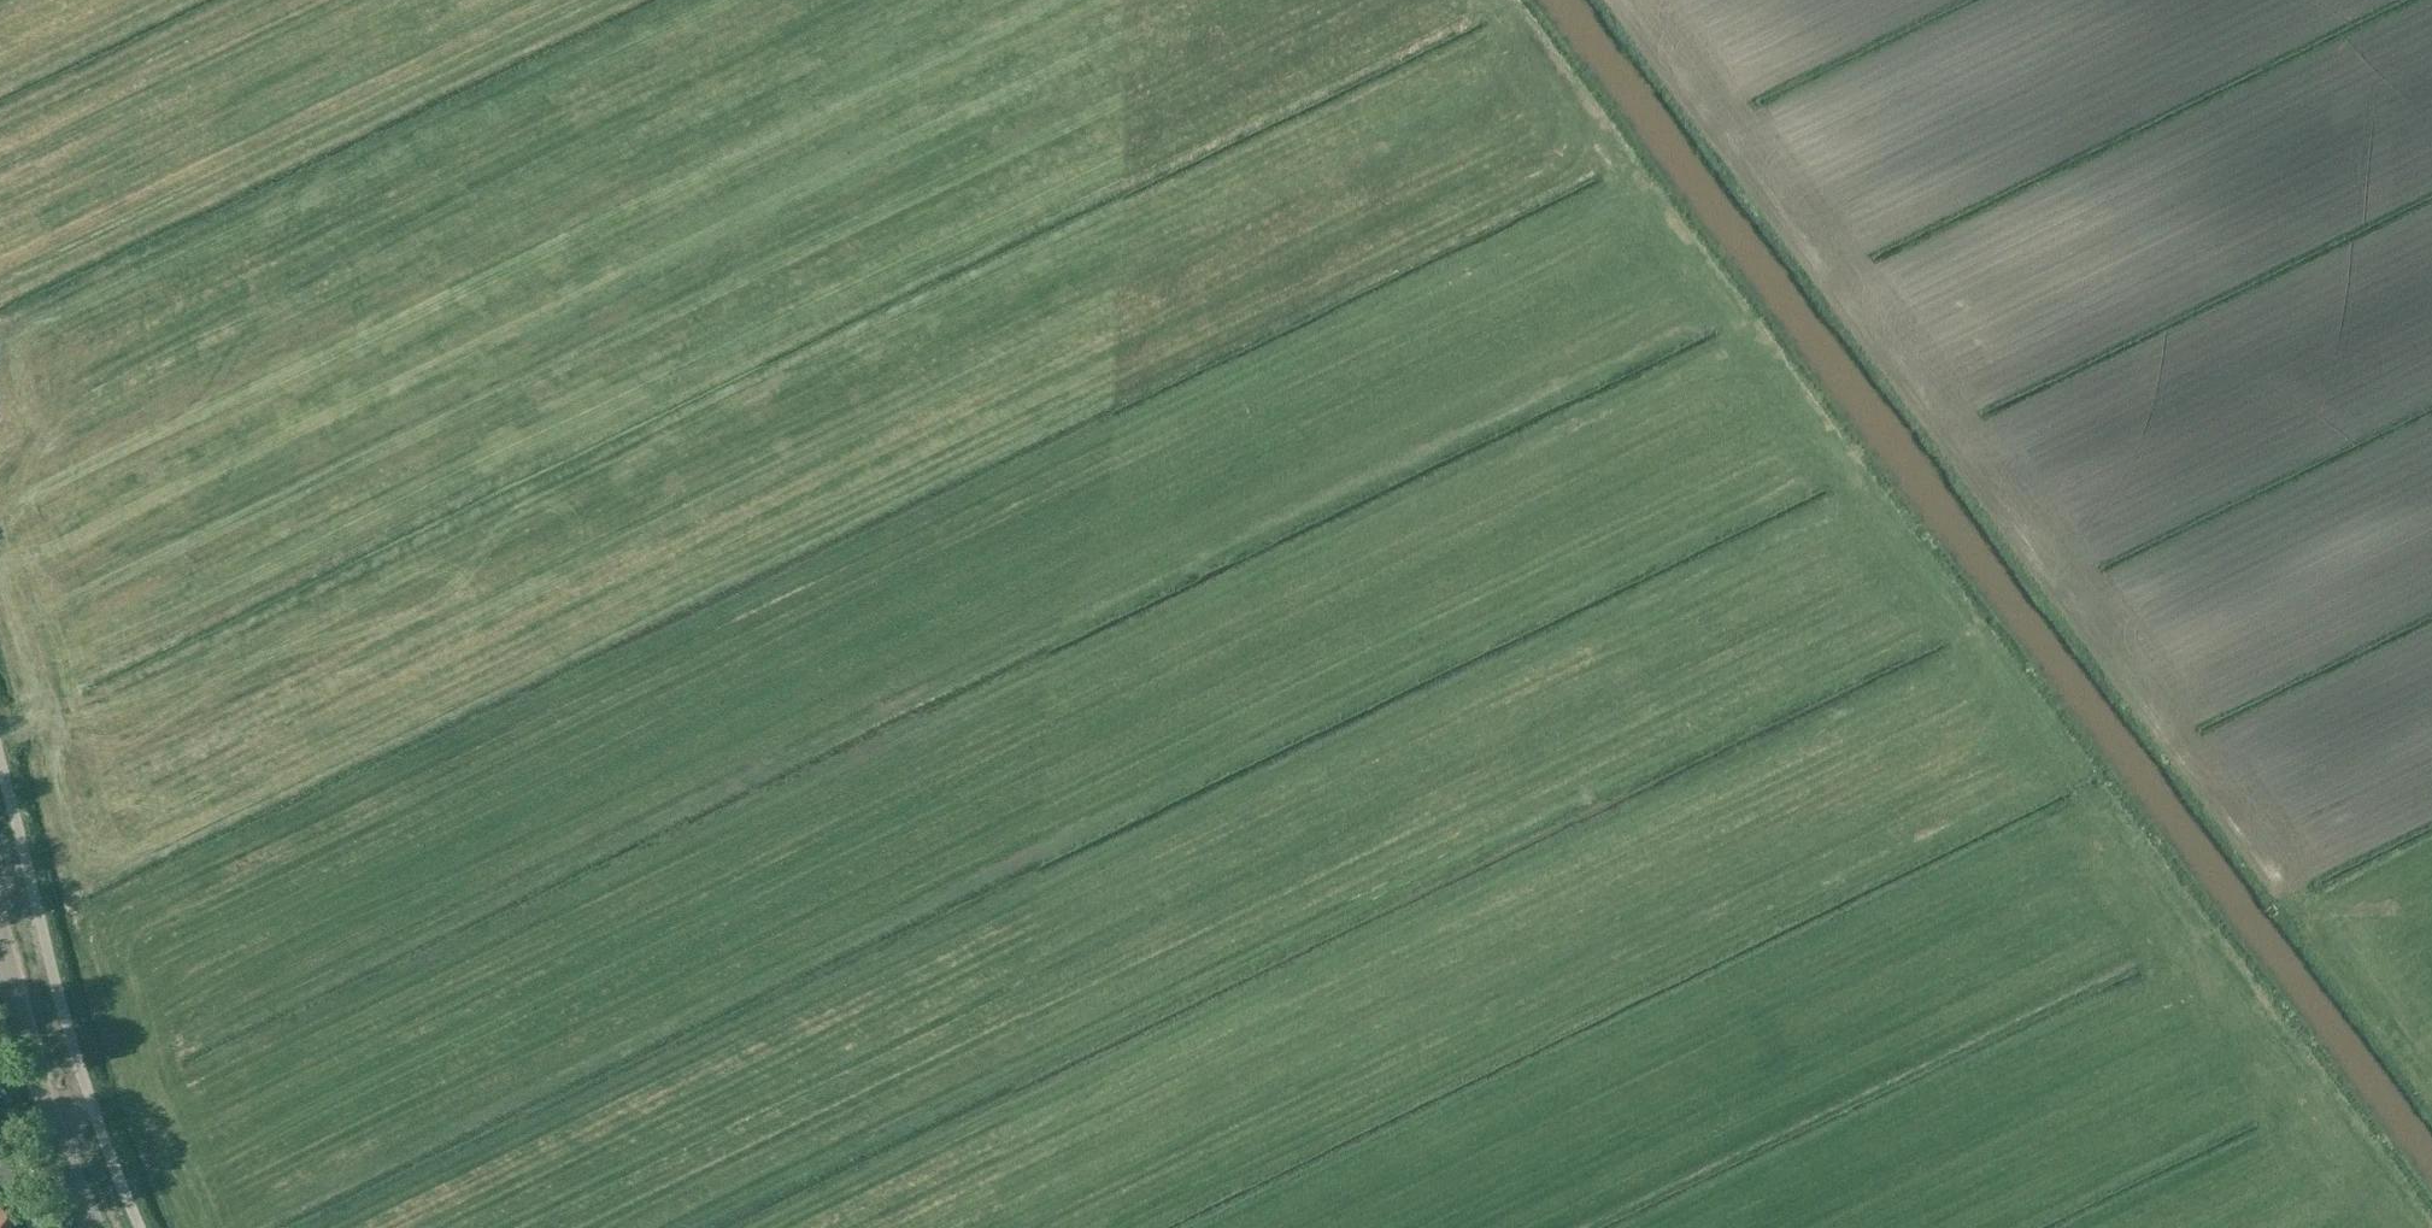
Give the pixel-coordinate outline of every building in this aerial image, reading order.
[(0,1210),(0,1227),(10,1227),(1,1210),(0,1210)]
